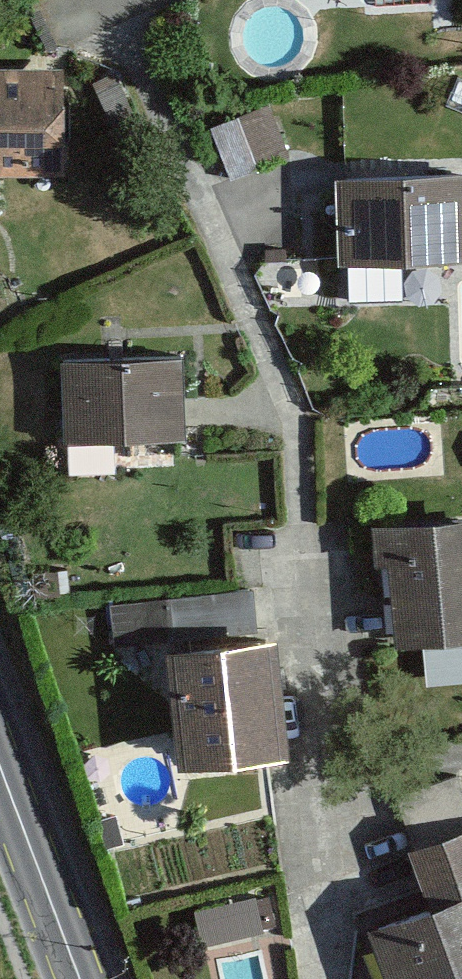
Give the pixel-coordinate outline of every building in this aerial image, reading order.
[(0,65),(0,172),(58,172),(58,65),(0,65)] [(230,173),(289,150),(271,104),(212,128),(230,173)] [(337,172),(337,254),(348,254),(348,296),(398,296),(398,255),(461,255),(461,173),(337,172)] [(182,356),(64,358),(66,437),(184,435),(182,356)] [(374,520),(375,558),(390,557),(394,635),(461,631),(461,515),(374,520)] [(236,594),(115,604),(118,641),(239,631),(236,594)] [(275,633),(170,644),(182,759),(286,748),(275,633)] [(436,900),(370,925),(390,978),(461,978),(461,792),(456,776),(396,798),(436,900)] [(200,901),(208,934),(277,918),(269,885),(200,901)]
